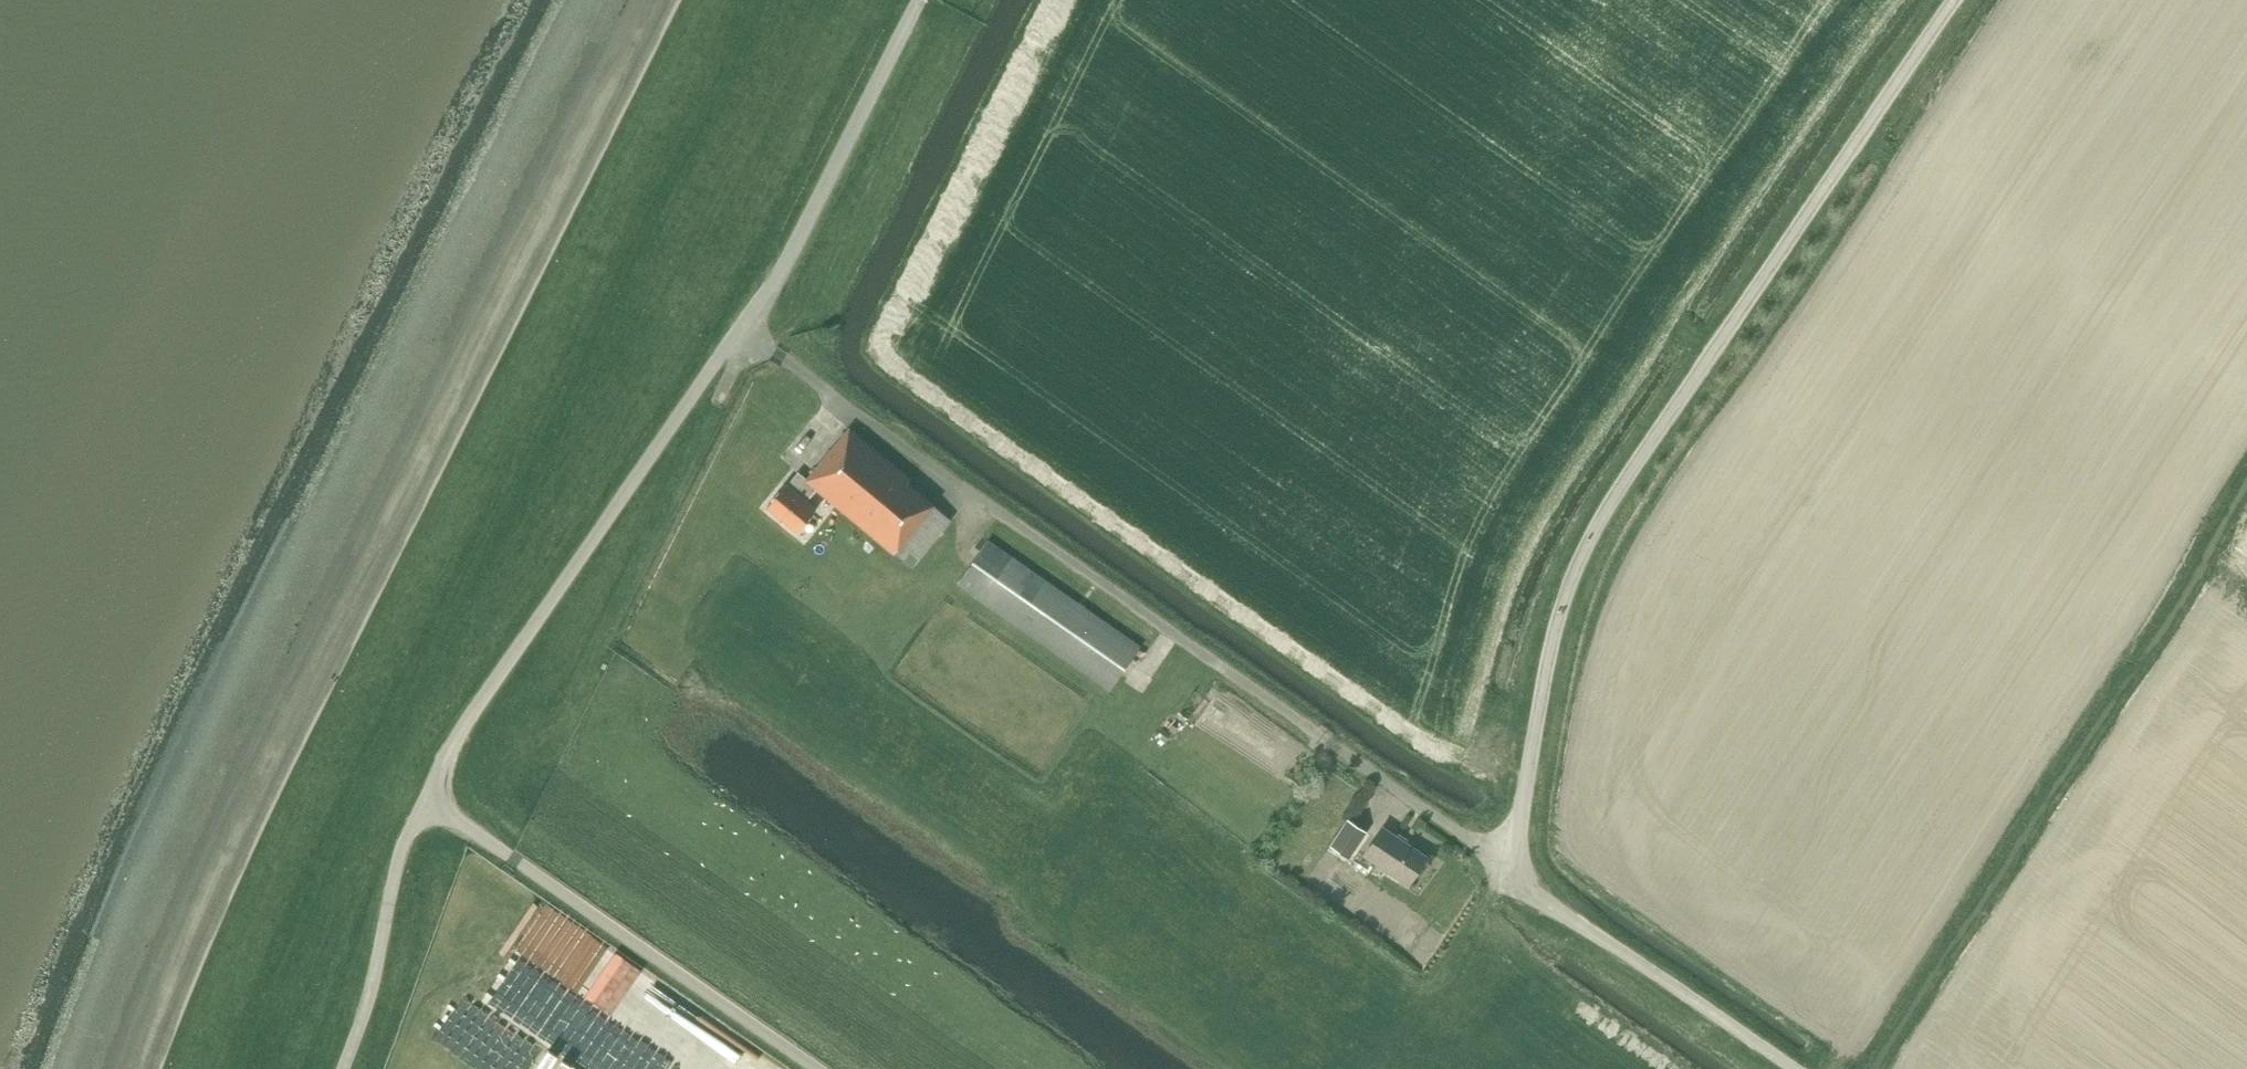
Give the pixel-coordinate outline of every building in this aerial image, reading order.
[(786,484),(777,495),(767,507),(798,532),(817,510),(806,501),(817,489),(895,554),(895,553),(912,567),(951,520),(908,483),(911,479),(850,428),(807,480),(799,473),(788,486),(786,484)] [(835,507),(832,511),(838,515),(841,512),(835,507)] [(1110,691),(1141,647),(989,540),(958,584),(1110,691)] [(1366,832),(1348,820),(1331,845),(1349,858),(1366,832)] [(1408,885),(1427,856),(1383,827),(1364,856),(1408,885)]
